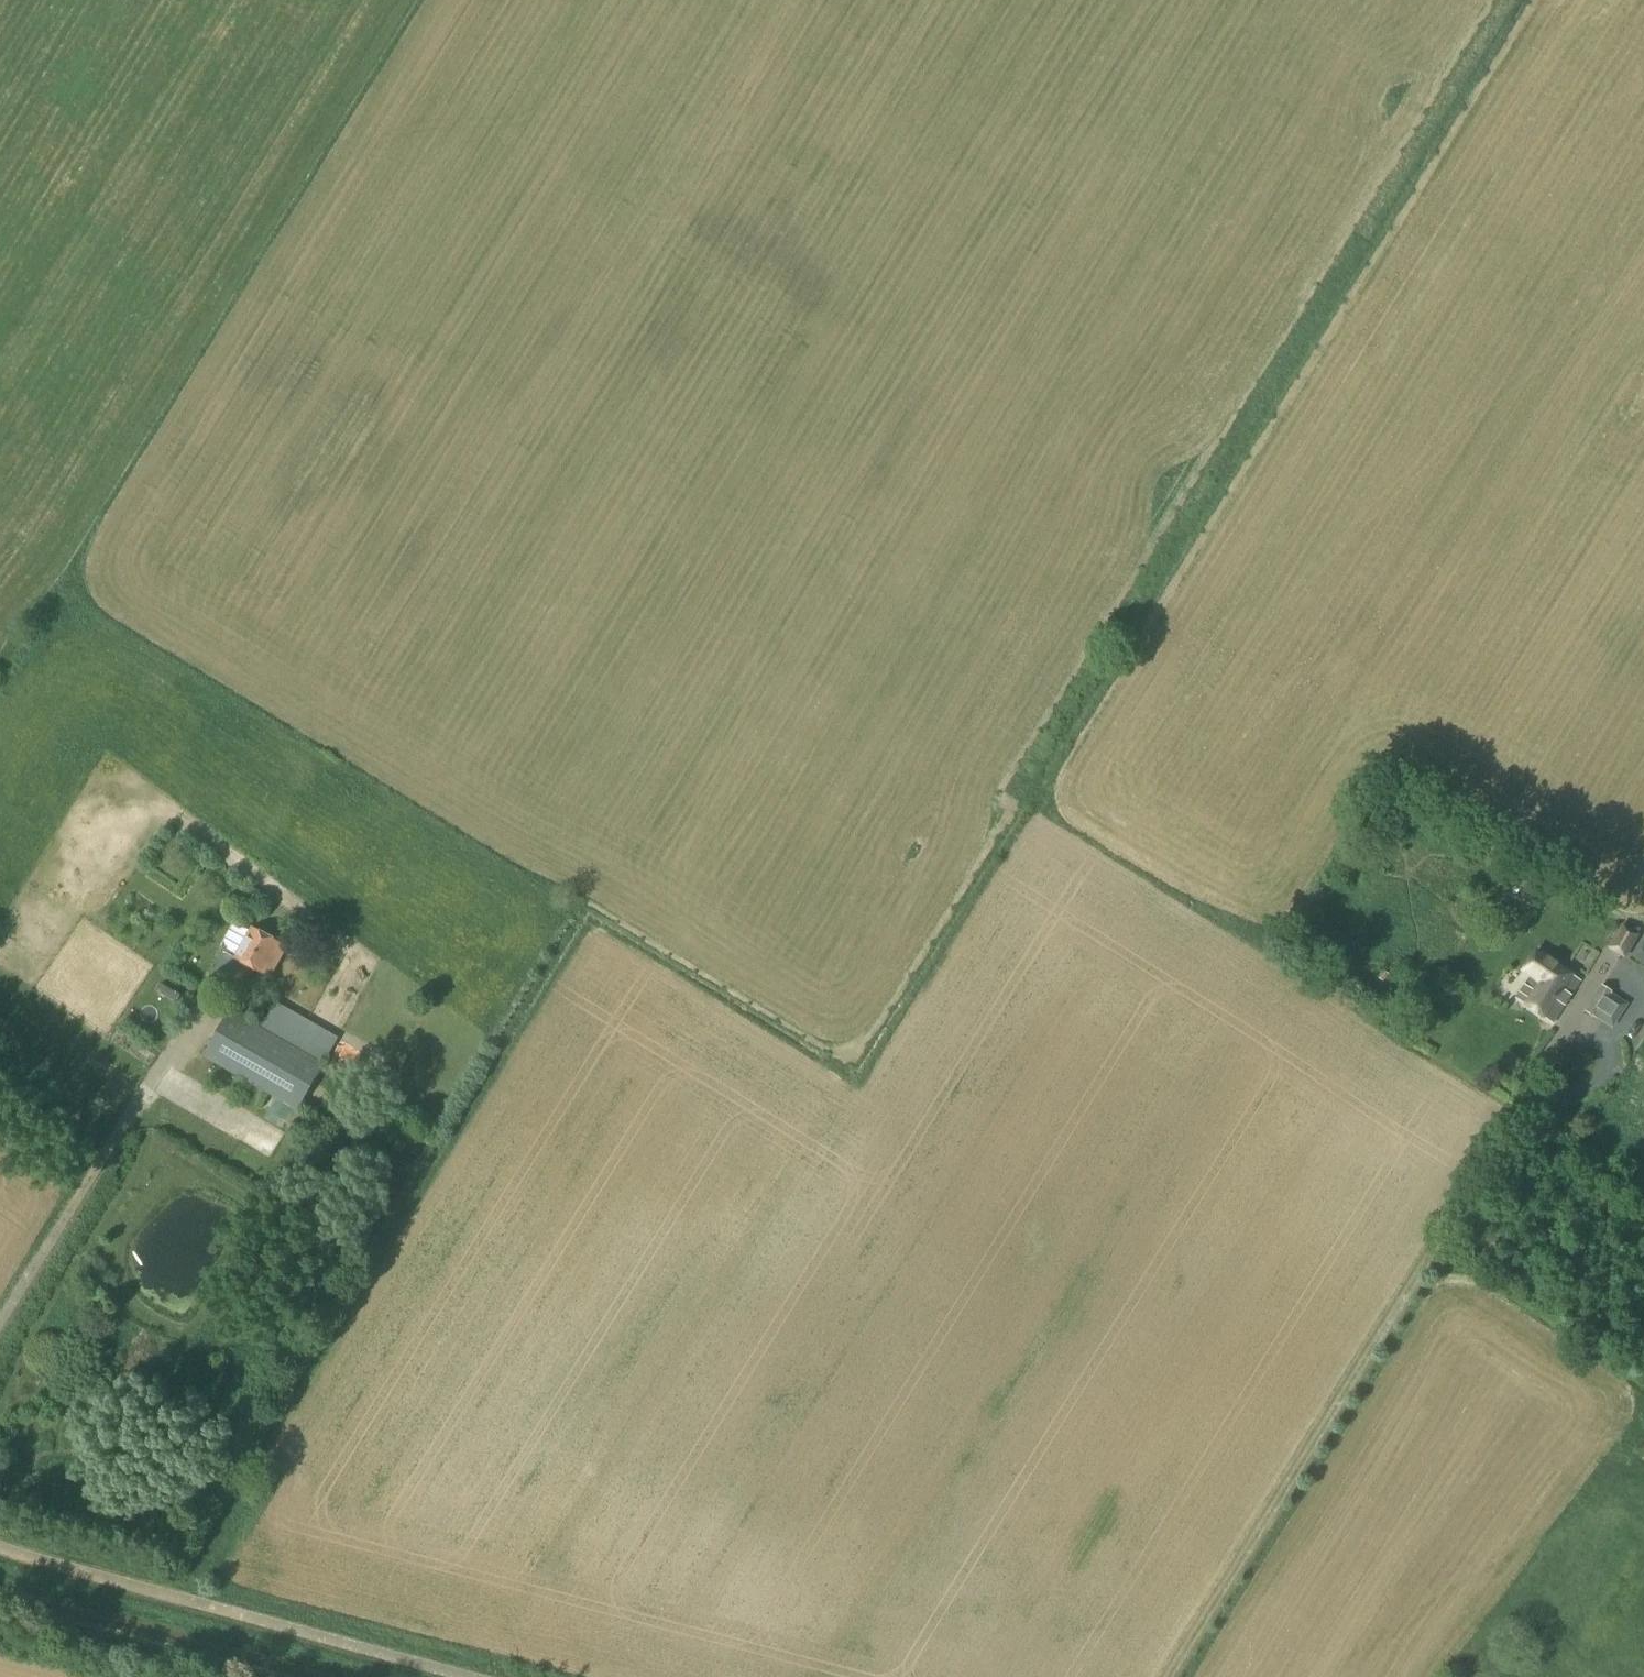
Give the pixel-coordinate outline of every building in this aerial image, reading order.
[(1528,896),(1540,877),(1522,866),(1510,885),(1528,896)] [(1624,960),(1639,935),(1621,924),(1606,949),(1624,960)] [(265,980),(282,950),(250,931),(234,959),(232,962),(237,965),(231,976),(233,977),(231,980),(242,987),(251,972),(265,980)] [(224,953),(211,976),(228,986),(231,980),(233,977),(231,976),(237,965),(232,962),(234,959),(224,953)] [(1549,1026),(1577,984),(1533,954),(1520,974),(1527,980),(1513,1001),(1549,1026)] [(1596,1021),(1613,994),(1599,986),(1583,1012),(1596,1021)] [(297,1113),(324,1066),(229,1011),(202,1058),(297,1113)]
